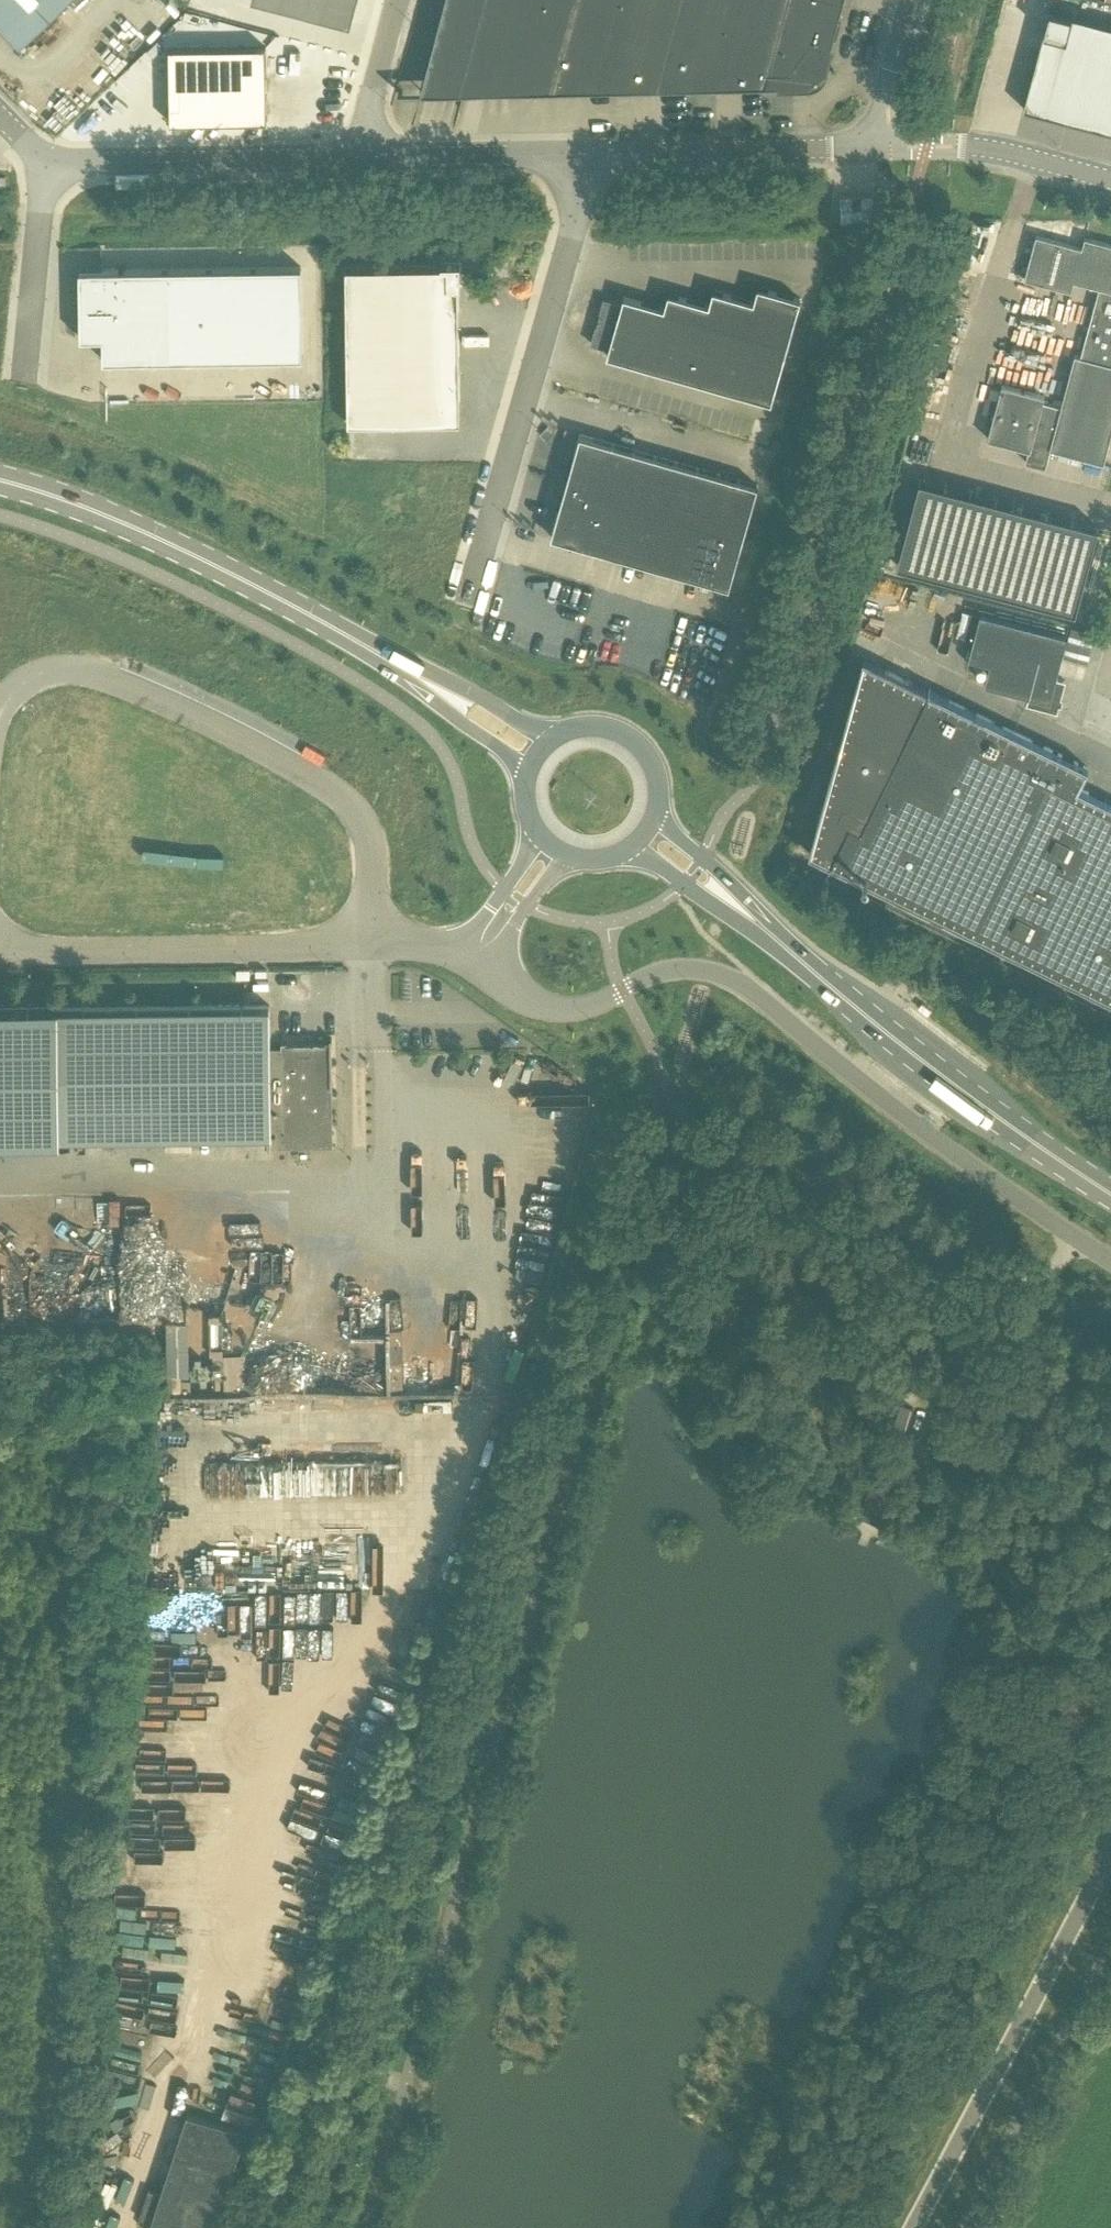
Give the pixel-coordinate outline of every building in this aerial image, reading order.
[(19,43),(63,0),(0,0),(0,23),(19,43)] [(135,11),(143,20),(130,32),(150,52),(190,14),(177,0),(146,0),(135,11)] [(355,20),(360,0),(281,0),(355,20)] [(420,92),(529,89),(777,84),(777,87),(795,87),(794,70),(815,70),(819,75),(827,69),(823,64),(828,45),(831,46),(833,38),(836,39),(841,20),(838,20),(843,0),(445,0),(420,92)] [(1023,108),(1110,131),(1110,25),(1050,9),(1023,108)] [(295,35),(181,35),(180,121),(295,121),(295,35)] [(840,222),(875,221),(874,195),(839,195),(840,222)] [(1085,237),(1083,247),(1037,235),(1025,278),(1072,291),(1074,280),(1100,287),(1092,316),(1082,352),(1081,356),(1075,354),(1062,406),(1044,401),(1045,395),(1003,384),(988,438),(1029,448),(1025,461),(1046,467),(1051,448),(1104,463),(1110,437),(1110,244),(1085,237)] [(348,422),(460,421),(458,286),(460,286),(460,263),(442,264),(442,266),(346,267),(348,422)] [(301,266),(102,269),(80,270),(81,326),(81,338),(103,337),(103,360),(303,357),(301,266)] [(771,402),(801,298),(758,286),(754,301),(713,289),(709,304),(668,292),(664,307),(624,296),(622,303),(604,298),(591,343),(609,348),(607,355),(771,402)] [(911,492),(937,498),(955,421),(930,415),(911,492)] [(729,587),(758,485),(580,435),(551,536),(729,587)] [(961,584),(973,536),(925,523),(913,572),(961,584)] [(877,603),(868,622),(919,645),(928,626),(877,603)] [(1062,706),(1064,699),(1062,698),(1066,680),(1057,678),(1068,635),(981,612),(969,657),(991,662),(985,683),(1029,695),(1027,704),(1058,712),(1060,705),(1062,706)] [(1072,627),(1063,661),(1087,668),(1095,633),(1072,627)] [(842,868),(1110,1000),(1110,802),(1079,787),(1089,767),(1015,730),(930,689),(863,656),(809,853),(842,868)] [(11,759),(11,735),(1,734),(0,759),(11,759)] [(281,1042),(281,1047),(270,1047),(270,1005),(58,1007),(58,1005),(0,1005),(0,1138),(59,1137),(59,1135),(271,1132),(271,1128),(277,1128),(277,1145),(333,1144),(333,1122),(332,1037),(330,1037),(330,1041),(281,1042)] [(525,1124),(554,1125),(555,1111),(525,1110),(525,1124)] [(892,1516),(900,1495),(873,1483),(864,1504),(892,1516)] [(238,1523),(237,1561),(252,1561),(254,1523),(238,1523)] [(260,1579),(302,1578),(301,1560),(292,1561),(291,1540),(258,1541),(260,1579)] [(204,1694),(208,1671),(154,1663),(150,1686),(204,1694)] [(291,1706),(295,1673),(281,1671),(277,1704),(291,1706)] [(345,1797),(339,1812),(360,1821),(366,1805),(345,1797)] [(279,1893),(303,1901),(314,1869),(323,1872),(329,1856),(277,1839),(268,1867),(286,1873),(279,1893)] [(300,1924),(292,1945),(308,1950),(315,1929),(300,1924)] [(176,1993),(178,1980),(153,1978),(152,1990),(176,1993)] [(136,2014),(161,2014),(161,2000),(135,2001),(136,2014)] [(279,2059),(292,2007),(270,2001),(256,2053),(279,2059)] [(138,2042),(137,2059),(161,2060),(161,2043),(138,2042)] [(247,2132),(188,2113),(162,2193),(149,2189),(140,2217),(152,2221),(150,2227),(216,2227),(247,2132)]
